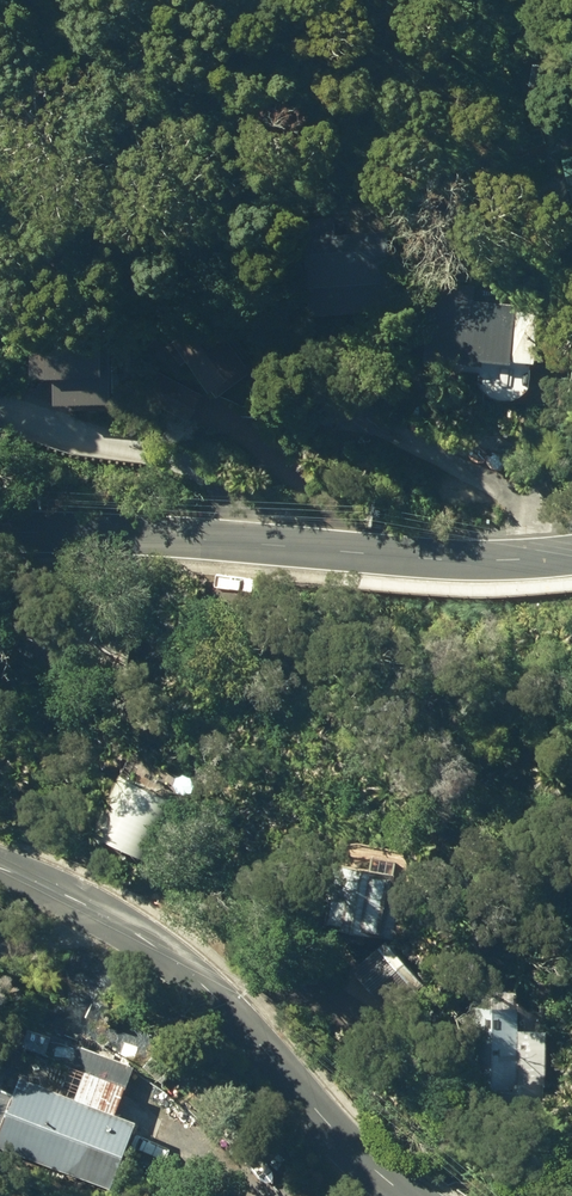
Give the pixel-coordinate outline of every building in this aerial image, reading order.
[(168,342),(209,400),(248,372),(193,295),(163,317),(178,336),(168,342)] [(433,297),(426,368),(485,373),(485,369),(514,371),(514,368),(536,370),(542,308),(433,297)] [(94,842),(149,871),(183,804),(128,776),(94,842)] [(305,927),(397,945),(412,870),(399,867),(398,870),(321,853),(305,927)] [(352,980),(390,1023),(427,990),(389,948),(352,980)] [(492,1123),(546,1125),(549,1038),(520,1037),(522,999),(473,997),(470,1088),(494,1090),(492,1123)] [(113,1192),(138,1130),(21,1083),(15,1100),(0,1094),(0,1150),(113,1192)]
